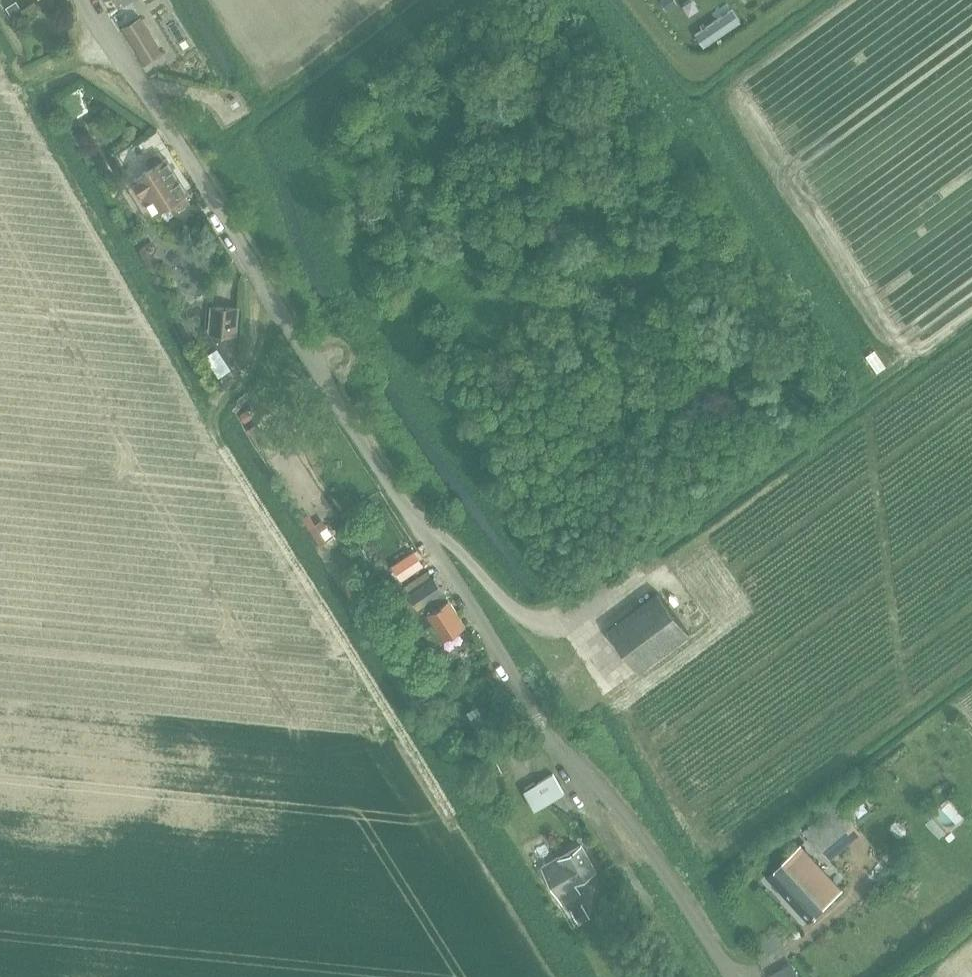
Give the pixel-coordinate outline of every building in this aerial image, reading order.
[(16,0),(6,7),(12,16),(22,9),(16,0)] [(660,0),(667,9),(677,2),(675,0),(660,0)] [(141,17),(123,28),(144,62),(162,51),(141,17)] [(85,128),(86,127),(95,122),(76,90),(66,96),(85,128)] [(188,192),(167,158),(163,160),(159,152),(148,159),(152,167),(134,178),(155,212),(173,201),(178,209),(190,201),(185,194),(188,192)] [(236,334),(238,309),(213,307),(211,332),(236,334)] [(248,410),(240,415),(245,422),(252,417),(248,410)] [(326,524),(312,533),(319,545),(333,536),(326,524)] [(393,566),(402,579),(423,565),(414,552),(393,566)] [(427,570),(403,586),(408,594),(421,585),(432,578),(427,570)] [(447,638),(465,625),(435,577),(432,578),(421,585),(408,594),(418,608),(422,606),(434,623),(423,630),(435,648),(448,639),(447,638)] [(638,671),(689,633),(658,592),(607,630),(638,671)] [(493,779),(502,773),(494,760),(485,766),(493,779)] [(534,811),(549,802),(564,793),(553,773),(537,782),(538,783),(537,783),(536,781),(524,788),(525,790),(523,791),(534,811)] [(947,801),(931,815),(948,833),(963,818),(947,801)] [(803,831),(815,844),(821,851),(854,823),(837,802),(803,831)] [(542,867),(553,885),(563,902),(580,892),(575,884),(596,872),(581,845),(542,867)] [(808,921),(809,921),(841,891),(799,846),(782,862),(781,862),(766,876),(808,921)] [(575,925),(589,917),(581,904),(567,912),(575,925)]
